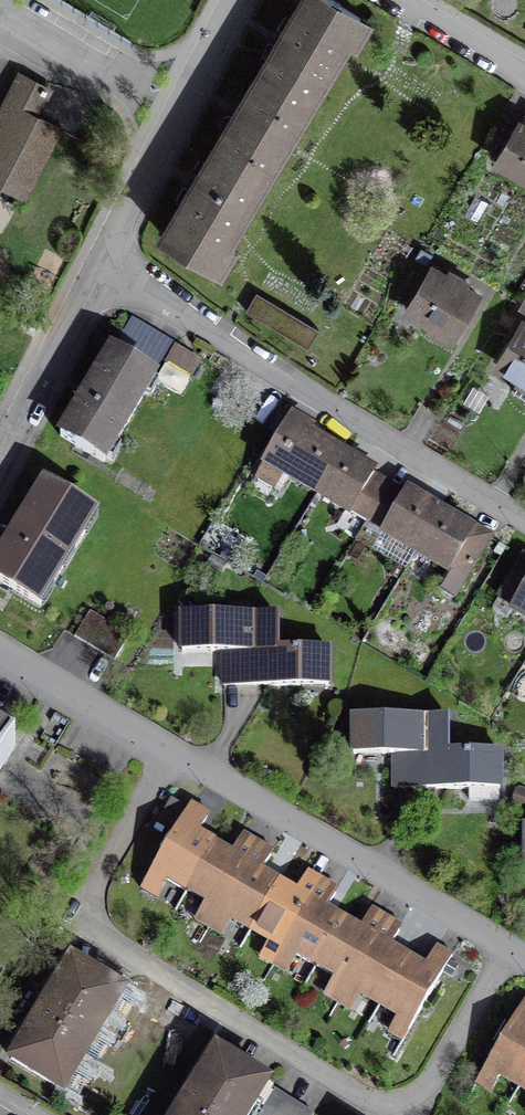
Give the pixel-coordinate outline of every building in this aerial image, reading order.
[(361,17),(332,0),(303,0),(281,37),(237,112),(195,184),(163,238),(213,267),(361,17)] [(0,105),(0,190),(2,187),(21,197),(61,125),(34,110),(45,90),(17,74),(0,105)] [(519,117),(493,161),(524,180),(524,121),(519,117)] [(449,343),(479,296),(431,266),(402,313),(449,343)] [(253,318),(305,350),(319,329),(267,296),(253,318)] [(523,324),(499,363),(522,377),(514,391),(524,398),(524,325),(523,324)] [(103,463),(154,375),(112,351),(61,438),(103,463)] [(488,542),(289,425),(267,463),(447,569),(435,590),(454,601),(488,542)] [(92,512),(44,483),(0,557),(0,583),(37,605),(92,512)] [(524,614),(524,565),(521,563),(500,599),(524,614)] [(111,659),(126,633),(92,612),(76,639),(111,659)] [(221,687),(234,687),(266,687),(323,686),(322,652),(276,653),(275,614),(181,615),(182,650),(221,649),(221,687)] [(393,790),(413,790),(438,790),(495,791),(495,754),(448,753),(449,717),(352,716),(352,750),(393,751),(393,790)] [(24,757),(0,742),(0,795),(24,757)] [(404,1039),(451,957),(437,949),(428,965),(417,958),(398,948),(392,944),(401,929),(371,911),(362,927),(354,922),(335,911),(330,908),(339,893),(306,873),(297,889),(289,884),(270,873),(264,870),(272,854),(241,836),(232,851),(224,846),(207,837),(200,832),(208,817),(191,807),(142,893),(158,902),(170,881),(202,899),(191,920),(222,938),(234,918),(270,939),(259,958),(287,974),(298,955),(335,977),(325,994),(352,1010),(362,993),(401,1015),(392,1032),(404,1039)] [(12,1061),(63,1091),(122,993),(71,963),(12,1061)] [(524,1003),(476,1085),(490,1094),(502,1074),(524,1088),(524,1003)] [(265,1083),(215,1053),(176,1114),(245,1114),(265,1083)] [(274,1090),(260,1114),(313,1114),(313,1113),(274,1090)]
